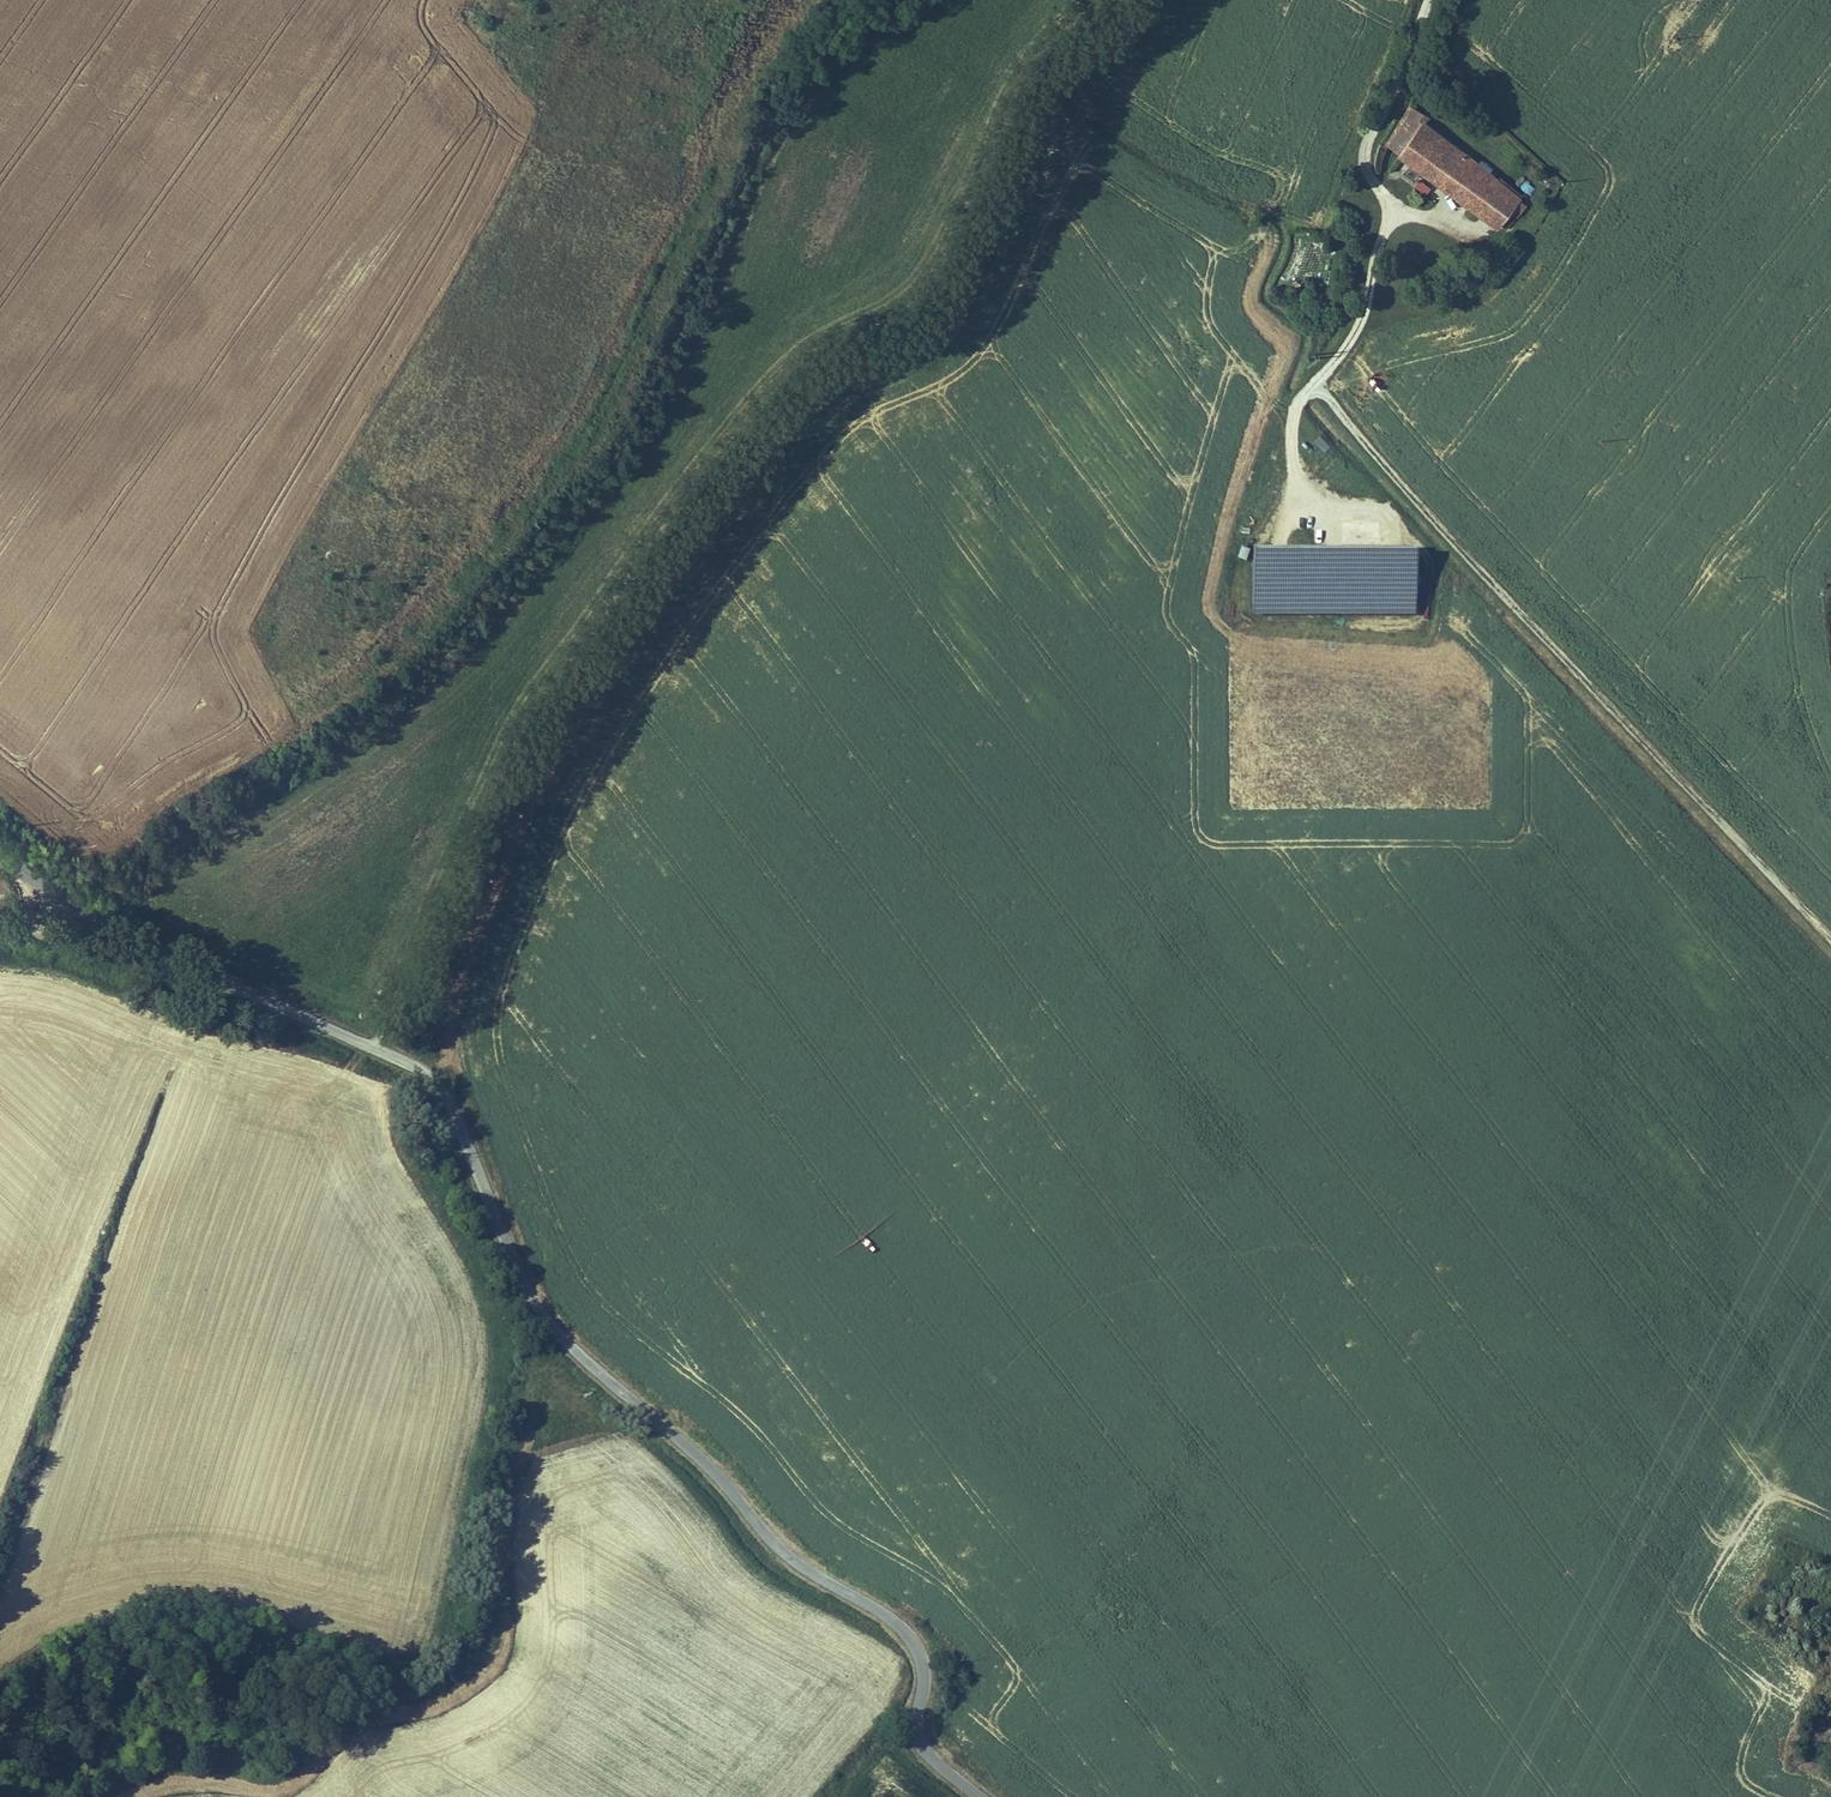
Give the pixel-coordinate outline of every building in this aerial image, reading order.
[(1385,144),(1397,151),(1422,110),(1410,103),(1385,144)] [(1515,219),(1517,220),(1527,206),(1522,195),(1424,116),(1397,151),(1497,228),(1501,224),(1508,230),(1515,219)] [(1424,192),(1430,186),(1420,177),(1414,184),(1424,192)] [(1418,550),(1255,548),(1254,616),(1417,617),(1418,550)]
